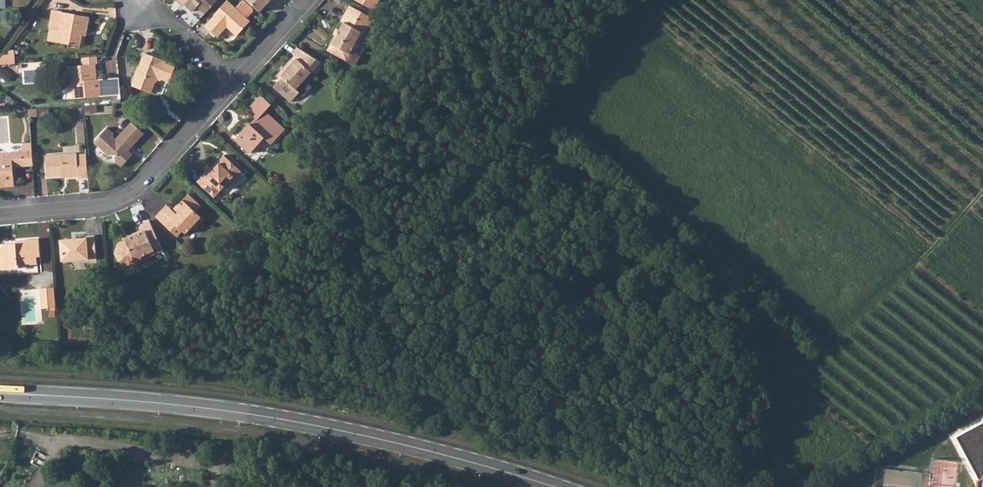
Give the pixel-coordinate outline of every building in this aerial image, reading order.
[(192,9),(197,4),(205,11),(215,0),(182,0),(192,9)] [(207,23),(218,33),(227,23),(237,32),(250,18),(247,15),(236,5),(230,0),(224,0),(214,11),(216,13),(207,23)] [(247,15),(252,10),(252,6),(246,0),(241,0),(236,5),(247,15)] [(260,9),(268,0),(249,0),(260,9)] [(374,9),(379,0),(358,0),(374,9)] [(79,45),(81,33),(82,29),(85,30),(88,15),(61,10),(61,9),(52,8),(49,27),(50,28),(60,29),(58,41),(79,45)] [(337,35),(335,34),(330,43),(331,44),(328,51),(338,56),(342,50),(350,54),(356,43),(359,44),(370,24),(345,11),(340,21),(343,23),(339,30),(337,35)] [(60,29),(50,28),(48,39),(58,41),(60,29)] [(281,77),(279,79),(273,87),(283,97),(292,87),(294,89),(303,80),(306,83),(324,63),(296,48),(290,54),(293,57),(283,67),(283,73),(280,76),(281,77)] [(144,50),(131,84),(152,90),(156,78),(160,76),(170,80),(176,62),(163,58),(163,57),(144,50)] [(342,50),(338,56),(346,61),(350,54),(342,50)] [(0,62),(0,64),(18,62),(17,54),(4,55),(0,62)] [(97,76),(95,62),(97,62),(96,55),(82,56),(83,63),(69,65),(70,71),(67,74),(68,84),(71,86),(72,96),(119,92),(118,75),(97,76)] [(70,71),(69,65),(60,66),(61,75),(67,74),(70,71)] [(271,102),(261,93),(246,108),(256,117),(251,123),(250,122),(235,137),(250,151),(265,136),(271,142),(284,127),(264,109),(271,102)] [(28,110),(29,116),(45,115),(44,107),(28,109),(28,110)] [(108,126),(94,141),(108,153),(116,153),(117,161),(121,165),(133,153),(129,149),(129,146),(132,145),(145,131),(132,119),(115,136),(114,135),(113,132),(108,126)] [(32,141),(22,142),(23,149),(12,150),(12,152),(0,153),(0,187),(16,185),(14,166),(34,165),(32,148),(32,141)] [(89,175),(87,151),(78,152),(77,151),(46,154),(48,175),(66,173),(67,176),(79,175),(79,176),(89,175)] [(209,174),(206,171),(199,179),(216,195),(223,188),(227,187),(237,176),(239,178),(245,170),(226,152),(220,159),(219,158),(211,168),(213,170),(209,174)] [(173,217),(163,208),(157,215),(168,225),(179,235),(185,229),(188,231),(193,225),(196,227),(206,217),(197,209),(202,203),(190,192),(178,204),(182,207),(173,217)] [(168,203),(163,208),(173,217),(182,207),(178,204),(177,203),(173,208),(168,203)] [(163,245),(152,220),(139,226),(141,230),(132,234),(134,236),(121,242),(118,253),(122,263),(132,266),(142,262),(145,255),(151,252),(153,255),(158,253),(156,248),(163,245)] [(87,236),(62,238),(63,262),(89,261),(89,259),(97,258),(96,238),(87,238),(87,236)] [(1,249),(1,255),(0,256),(0,260),(1,271),(20,269),(20,265),(38,264),(37,256),(41,256),(40,240),(16,241),(16,244),(14,246),(11,244),(5,245),(1,249)] [(57,307),(56,288),(41,289),(42,309),(57,307)]
